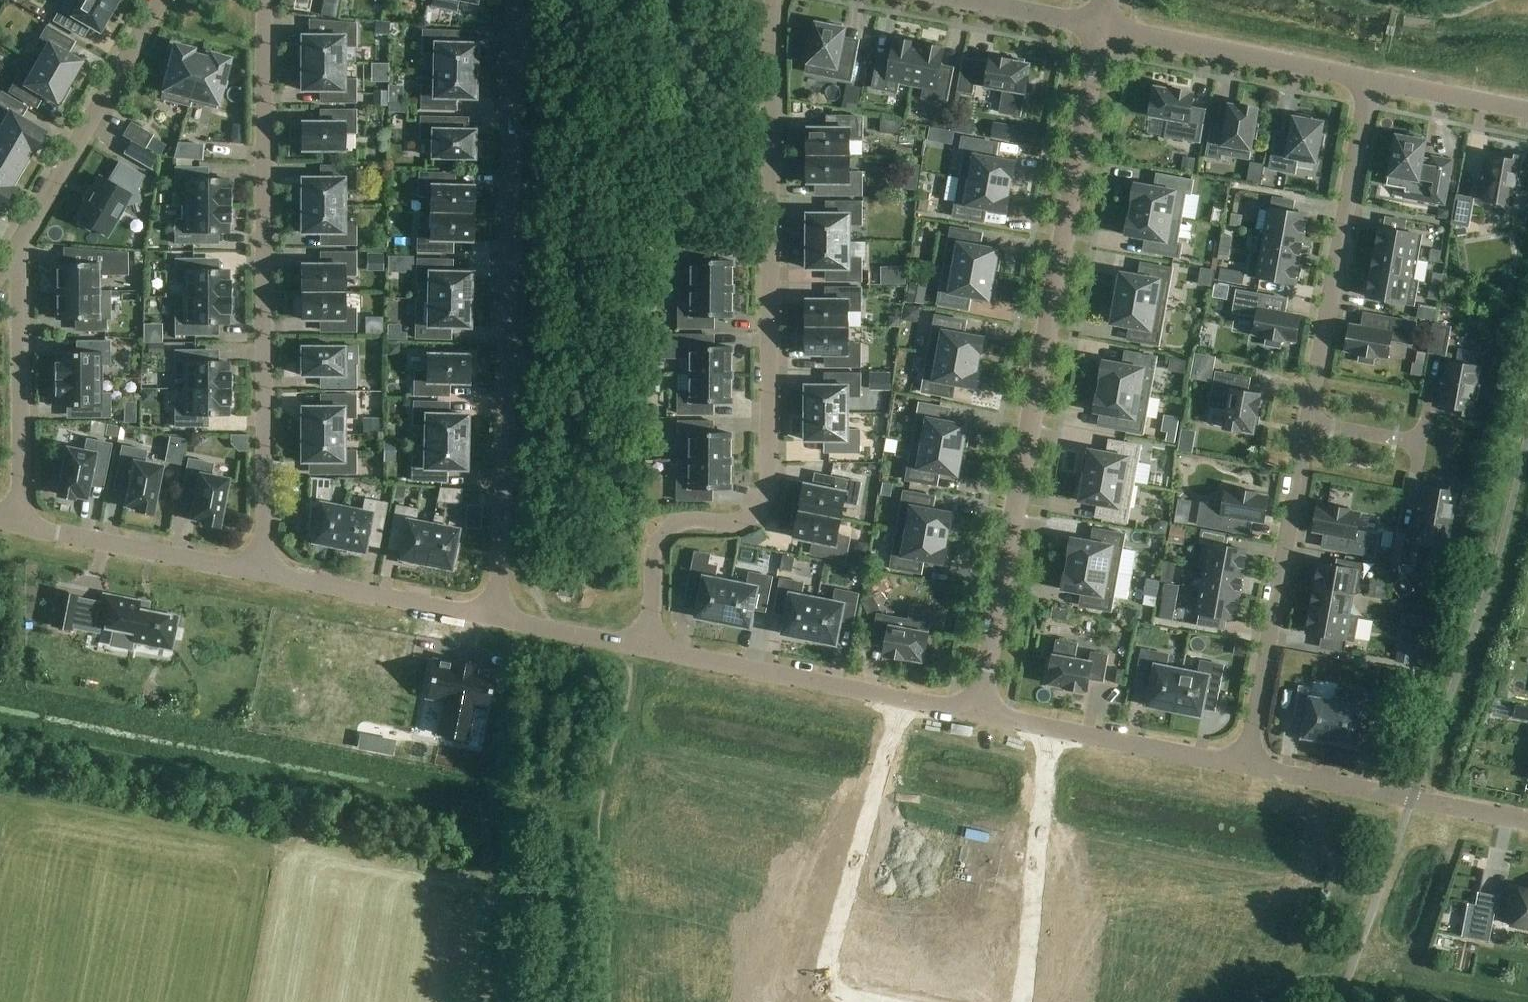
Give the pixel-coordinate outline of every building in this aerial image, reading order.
[(120,0),(81,0),(80,3),(75,0),(66,0),(54,21),(76,34),(82,22),(98,31),(107,18),(109,19),(120,0)] [(431,7),(456,11),(458,0),(432,0),(431,7)] [(389,34),(390,22),(375,22),(374,33),(389,34)] [(842,28),(842,24),(828,22),(828,25),(816,23),(813,36),(810,35),(807,49),(811,50),(806,72),(851,81),(856,54),(841,51),(846,29),(842,28)] [(301,63),(343,63),(343,46),(355,46),(355,24),(325,24),(325,36),(301,35),(301,63)] [(37,64),(70,82),(71,79),(74,81),(83,67),(79,65),(82,61),(63,50),(70,39),(48,26),(35,47),(43,52),(37,64)] [(434,70),(475,71),(476,44),(452,43),(453,31),(423,30),(422,53),(434,53),(434,70)] [(912,86),(920,44),(915,43),(915,42),(897,39),(896,39),(891,61),(879,59),(873,88),(897,93),(899,83),(912,86)] [(920,44),(912,86),(925,88),(923,98),(947,102),(952,73),(940,71),(944,49),(943,48),(924,44),(924,45),(920,44)] [(189,101),(200,57),(191,54),(192,50),(175,46),(162,99),(188,105),(189,101)] [(200,57),(189,101),(215,107),(228,59),(211,55),(210,59),(200,57)] [(972,93),(978,60),(964,58),(959,91),(972,93)] [(987,86),(1004,89),(1000,112),(1020,116),(1024,93),(1025,93),(1028,77),(1027,76),(1029,65),(1011,62),(1011,61),(995,58),(995,59),(992,58),(987,86)] [(343,80),(343,63),(301,63),(301,90),(325,90),(325,102),(355,102),(355,80),(343,80)] [(67,88),(70,82),(37,64),(30,75),(22,70),(9,91),(31,104),(38,93),(57,104),(59,101),(62,102),(70,89),(67,88)] [(475,98),(475,71),(434,70),(433,87),(421,86),(421,109),(451,110),(451,98),(475,98)] [(847,86),(843,108),(856,110),(860,89),(847,86)] [(1174,91),(1156,88),(1154,99),(1153,99),(1150,115),(1169,119),(1166,136),(1199,142),(1205,110),(1191,108),(1194,94),(1190,94),(1190,92),(1174,90),(1174,91)] [(387,106),(387,91),(373,91),(373,106),(387,106)] [(33,152),(44,132),(16,116),(22,105),(1,93),(0,95),(0,107),(7,111),(0,122),(0,132),(33,152)] [(388,112),(405,112),(406,102),(388,102),(388,112)] [(1241,107),(1230,105),(1225,134),(1211,131),(1207,157),(1221,159),(1222,154),(1249,159),(1258,109),(1241,106),(1241,107)] [(301,150),(343,150),(343,133),(355,133),(355,110),(325,110),(325,122),(301,122),(301,150)] [(1312,121),(1312,117),(1298,115),(1298,118),(1293,117),(1289,140),(1276,138),(1270,169),(1295,173),(1298,159),(1316,162),(1323,123),(1312,121)] [(809,156),(850,156),(850,139),(862,139),(863,118),(856,117),(833,116),(833,128),(809,128),(809,156)] [(478,156),(478,143),(474,143),(474,130),(450,129),(450,118),(420,117),(420,139),(432,140),(431,157),(473,158),(473,156),(478,156)] [(144,147),(151,135),(131,123),(124,135),(144,147)] [(993,123),(990,137),(1015,142),(1018,127),(993,123)] [(1166,158),(1171,139),(1138,130),(1133,149),(1166,158)] [(33,152),(0,132),(0,157),(22,170),(28,160),(25,158),(30,151),(33,152)] [(1445,205),(1449,182),(1452,161),(1432,157),(1432,159),(1423,158),(1426,141),(1422,140),(1423,137),(1409,134),(1408,138),(1396,136),(1394,149),(1391,148),(1388,162),(1392,163),(1388,185),(1405,188),(1403,198),(1445,205)] [(960,178),(1010,187),(1011,177),(1013,178),(1015,162),(990,157),(993,143),(963,137),(960,152),(965,153),(960,178)] [(161,156),(164,150),(149,141),(145,147),(161,156)] [(201,159),(202,145),(178,143),(175,157),(201,159)] [(1513,206),(1522,157),(1506,154),(1505,159),(1490,156),(1487,170),(1485,170),(1482,186),(1484,186),(1482,200),(1513,206)] [(850,173),(850,156),(809,156),(808,183),(832,183),(832,195),(862,195),(862,173),(850,173)] [(11,189),(12,188),(9,187),(13,179),(16,181),(22,170),(0,157),(0,183),(11,189)] [(1194,173),(1196,158),(1184,157),(1182,172),(1194,173)] [(73,219),(106,239),(127,204),(139,201),(135,185),(133,184),(139,174),(120,163),(109,182),(98,176),(73,219)] [(301,205),(343,205),(343,189),(355,189),(355,166),(325,166),(325,178),(301,178),(301,205)] [(185,205),(231,205),(231,189),(227,189),(227,179),(199,179),(199,167),(175,168),(175,191),(185,191),(185,205)] [(430,212),(472,213),(472,186),(449,186),(449,174),(419,173),(419,195),(430,196),(430,212)] [(1132,209),(1181,218),(1186,193),(1191,194),(1193,181),(1163,176),(1160,188),(1135,184),(1133,200),(1134,200),(1132,209)] [(151,196),(152,177),(142,177),(140,196),(151,196)] [(1008,197),(1010,187),(960,178),(954,216),(979,221),(981,208),(1006,213),(1009,197),(1008,197)] [(11,189),(0,183),(0,208),(11,189)] [(1468,226),(1473,199),(1458,196),(1453,224),(1468,226)] [(928,213),(930,201),(921,199),(919,212),(928,213)] [(808,241),(850,242),(850,225),(862,225),(862,202),(832,202),(832,214),(808,214),(808,241)] [(231,205),(185,205),(185,220),(175,220),(175,244),(199,244),(199,232),(228,232),(228,222),(231,222),(231,205)] [(343,222),(343,205),(301,205),(301,232),(325,232),(325,244),(355,244),(355,222),(343,222)] [(1261,231),(1303,238),(1307,215),(1270,208),(1266,231),(1261,230),(1261,231)] [(1177,244),(1181,218),(1132,209),(1130,219),(1129,219),(1126,235),(1151,239),(1149,252),(1179,257),(1181,245),(1177,244)] [(1439,210),(1438,218),(1449,220),(1451,212),(1439,210)] [(471,241),(472,213),(430,212),(430,229),(418,229),(417,251),(447,252),(447,240),(471,241)] [(1242,226),(1243,215),(1232,213),(1230,225),(1242,226)] [(945,266),(994,275),(995,270),(998,271),(1001,255),(998,254),(999,249),(975,245),(977,233),(952,228),(945,266)] [(1376,251),(1417,258),(1422,236),(1380,228),(1376,251)] [(1257,253),(1299,261),(1303,238),(1261,231),(1257,253)] [(1222,234),(1220,247),(1231,249),(1233,236),(1222,234)] [(808,241),(808,269),(832,269),(832,281),(861,281),(862,258),(865,258),(866,242),(850,242),(808,241)] [(1215,269),(1219,242),(1214,241),(1209,268),(1215,269)] [(1231,249),(1220,247),(1218,258),(1229,260),(1231,249)] [(98,275),(126,275),(126,253),(73,249),(73,264),(56,265),(56,291),(98,291),(98,275)] [(692,288),(734,289),(734,262),(710,261),(710,249),(680,249),(680,272),(692,272),(692,288)] [(1440,263),(1442,251),(1431,249),(1429,260),(1440,263)] [(1372,274),(1418,282),(1418,281),(1414,280),(1417,258),(1376,251),(1372,274)] [(133,252),(133,263),(142,263),(142,252),(133,252)] [(301,292),(343,292),(343,275),(355,275),(355,253),(325,253),(325,265),(301,265),(301,292)] [(1295,284),(1299,261),(1257,253),(1257,254),(1262,255),(1260,266),(1250,264),(1248,276),(1295,284)] [(184,297),(231,297),(231,281),(227,281),(227,270),(199,270),(199,258),(175,258),(175,282),(185,282),(184,297)] [(412,271),(413,258),(387,258),(387,273),(405,275),(405,270),(412,271)] [(428,299),(470,300),(470,273),(447,272),(447,260),(417,259),(416,282),(428,282),(428,299)] [(1116,298),(1166,307),(1173,269),(1147,264),(1145,277),(1121,273),(1120,277),(1117,276),(1114,292),(1117,293),(1116,298)] [(993,280),(994,275),(945,266),(938,304),(963,309),(966,296),(989,301),(990,296),(994,296),(997,281),(993,280)] [(1198,267),(1196,283),(1208,285),(1211,270),(1198,267)] [(1235,283),(1237,271),(1220,268),(1218,280),(1235,283)] [(883,286),(883,270),(869,270),(869,285),(883,286)] [(1442,286),(1444,274),(1433,273),(1431,284),(1442,286)] [(1414,305),(1418,282),(1372,274),(1371,279),(1367,278),(1365,292),(1368,293),(1368,297),(1414,305)] [(925,304),(928,285),(911,282),(907,301),(925,304)] [(1230,300),(1232,287),(1216,285),(1214,297),(1230,300)] [(1430,285),(1428,297),(1438,299),(1441,287),(1430,285)] [(733,316),(734,289),(692,288),(692,305),(680,305),(679,328),(709,328),(710,316),(733,316)] [(807,327),(849,328),(849,311),(861,311),(861,288),(831,288),(831,300),(807,300),(807,327)] [(56,291),(56,319),(80,319),(80,331),(105,331),(105,320),(109,320),(109,291),(98,291),(56,291)] [(1263,337),(1266,338),(1264,346),(1280,349),(1282,341),(1284,341),(1285,340),(1296,342),(1300,316),(1284,313),(1287,299),(1237,291),(1233,312),(1257,316),(1254,335),(1263,336),(1263,337)] [(343,292),(301,292),(301,319),(325,319),(325,331),(355,331),(355,309),(343,309),(343,292)] [(231,313),(231,297),(184,297),(184,310),(175,310),(175,334),(199,334),(199,323),(227,323),(227,313),(231,313)] [(1158,345),(1166,307),(1116,298),(1115,303),(1112,302),(1109,318),(1112,319),(1112,324),(1135,328),(1133,341),(1158,345)] [(416,299),(415,338),(445,338),(445,327),(469,327),(470,300),(428,299),(416,299)] [(1356,354),(1359,355),(1357,363),(1373,366),(1375,357),(1378,358),(1378,357),(1388,359),(1391,340),(1412,344),(1416,323),(1365,314),(1362,327),(1350,325),(1346,351),(1357,353),(1356,354)] [(929,354),(978,363),(980,353),(981,353),(984,337),(959,333),(961,320),(936,316),(929,354)] [(901,327),(901,317),(890,317),(890,327),(901,327)] [(1445,355),(1450,328),(1435,325),(1430,352),(1445,355)] [(849,344),(849,328),(807,327),(807,354),(831,355),(831,367),(861,367),(861,344),(849,344)] [(387,328),(387,340),(406,340),(406,333),(400,333),(394,333),(394,329),(387,328)] [(113,354),(130,353),(130,333),(112,334),(113,354)] [(691,375),(733,375),(733,348),(709,348),(709,335),(655,334),(655,358),(691,358),(691,375)] [(635,337),(635,346),(654,346),(654,337),(635,337)] [(53,379),(100,379),(99,365),(109,365),(109,341),(85,342),(85,353),(57,354),(57,364),(53,364),(53,379)] [(148,344),(148,355),(163,355),(163,344),(148,344)] [(343,365),(343,347),(301,347),(301,375),(325,375),(325,387),(355,387),(355,365),(343,365)] [(185,388),(231,388),(231,372),(227,372),(227,363),(199,362),(199,350),(175,350),(175,374),(185,374),(185,388)] [(1419,351),(1417,364),(1425,365),(1427,353),(1419,351)] [(1100,387),(1150,396),(1156,358),(1131,353),(1129,366),(1104,361),(1101,377),(1102,377),(1100,387)] [(472,370),(473,357),(468,357),(468,355),(427,354),(426,371),(414,371),(414,395),(444,395),(444,382),(468,383),(468,370),(472,370)] [(977,372),(978,363),(929,354),(922,392),(948,397),(950,384),(975,388),(978,373),(977,372)] [(1210,375),(1213,358),(1196,355),(1194,372),(1210,375)] [(1170,360),(1168,370),(1183,373),(1185,362),(1170,360)] [(1476,385),(1480,367),(1448,361),(1446,376),(1443,375),(1440,391),(1443,391),(1440,406),(1456,409),(1455,413),(1471,416),(1474,399),(1477,400),(1480,386),(1476,385)] [(1257,414),(1260,398),(1259,398),(1259,395),(1247,392),(1249,379),(1216,373),(1210,406),(1228,409),(1225,428),(1241,431),(1241,430),(1253,432),(1256,414),(1257,414)] [(807,413),(848,413),(848,397),(860,397),(861,374),(831,374),(831,386),(807,386),(807,413)] [(732,402),(733,375),(691,375),(691,392),(679,392),(679,414),(709,414),(709,402),(732,402)] [(656,392),(655,376),(641,376),(641,393),(656,392)] [(100,379),(53,379),(54,396),(57,396),(57,406),(85,406),(86,418),(110,417),(109,394),(100,394),(100,379)] [(1143,434),(1150,396),(1100,387),(1099,396),(1098,396),(1095,412),(1120,417),(1117,429),(1143,434)] [(231,388),(185,388),(185,403),(175,403),(175,426),(199,426),(199,415),(227,414),(227,405),(231,404),(231,388)] [(301,434),(343,434),(343,418),(355,418),(355,395),(325,395),(325,407),(301,407),(301,434)] [(425,441),(466,442),(467,415),(443,414),(443,402),(413,402),(413,424),(425,424),(425,441)] [(913,442),(963,451),(963,445),(967,446),(970,431),(966,430),(967,425),(943,421),(946,408),(920,403),(913,442)] [(848,430),(848,413),(807,413),(806,440),(830,440),(830,452),(860,453),(860,430),(848,430)] [(690,461),(732,461),(732,434),(709,434),(709,422),(679,421),(679,444),(691,444),(690,461)] [(1167,431),(1165,440),(1175,442),(1176,433),(1167,431)] [(343,434),(301,434),(301,462),(325,462),(325,474),(355,474),(355,451),(343,451),(343,434)] [(169,437),(166,449),(182,452),(185,440),(169,437)] [(106,472),(111,445),(87,439),(84,452),(67,448),(58,495),(73,498),(74,496),(85,498),(91,469),(106,472)] [(466,469),(466,442),(425,441),(424,458),(412,458),(412,480),(442,481),(442,469),(466,469)] [(1084,475),(1134,484),(1141,446),(1115,441),(1113,454),(1089,450),(1088,455),(1085,454),(1082,469),(1085,470),(1084,475)] [(962,456),(963,451),(913,442),(923,444),(920,458),(911,456),(906,480),(932,484),(934,472),(958,476),(959,471),(962,472),(965,456),(962,456)] [(152,513),(161,467),(143,463),(146,451),(121,446),(116,473),(130,476),(125,505),(136,508),(136,510),(152,513)] [(218,526),(227,480),(210,476),(213,464),(188,459),(183,486),(197,489),(191,518),(203,521),(202,523),(218,526)] [(732,488),(732,461),(690,461),(690,478),(678,477),(678,500),(708,500),(708,488),(732,488)] [(1126,522),(1134,484),(1084,475),(1083,480),(1080,480),(1077,495),(1081,496),(1080,501),(1103,505),(1101,518),(1126,522)] [(801,511),(842,519),(845,502),(857,504),(861,482),(832,477),(829,489),(806,484),(801,511)] [(99,502),(118,503),(120,479),(100,478),(99,502)] [(312,542),(338,547),(345,509),(332,507),(332,480),(309,480),(309,539),(312,540),(312,542)] [(1449,537),(1458,487),(1442,485),(1441,489),(1426,487),(1423,501),(1421,500),(1418,516),(1420,517),(1418,531),(1449,537)] [(396,487),(394,496),(403,498),(405,489),(396,487)] [(461,504),(462,489),(438,487),(437,502),(461,504)] [(1236,491),(1226,489),(1223,508),(1202,504),(1198,525),(1250,534),(1252,521),(1264,523),(1268,497),(1257,495),(1258,493),(1236,490),(1236,491)] [(898,529),(947,538),(948,529),(950,529),(953,513),(928,508),(930,496),(904,491),(898,529)] [(345,509),(338,547),(347,549),(346,553),(359,555),(360,551),(363,551),(367,526),(381,527),(386,503),(364,498),(361,512),(345,509)] [(415,562),(424,564),(432,524),(416,521),(418,509),(395,504),(390,531),(403,533),(399,559),(402,560),(401,564),(414,566),(415,562)] [(1329,507),(1318,505),(1313,532),(1325,534),(1323,547),(1375,556),(1378,535),(1357,531),(1360,513),(1351,511),(1351,510),(1329,506),(1329,507)] [(465,529),(481,531),(481,507),(467,507),(465,529)] [(839,535),(842,519),(801,511),(796,537),(819,542),(817,554),(847,560),(851,538),(839,535)] [(433,514),(432,524),(424,564),(450,569),(451,565),(455,566),(457,553),(453,552),(457,529),(442,526),(443,516),(433,514)] [(1184,545),(1187,529),(1171,526),(1168,542),(1184,545)] [(945,548),(947,538),(898,529),(891,568),(916,572),(918,559),(943,564),(946,548),(945,548)] [(1069,564),(1118,573),(1125,535),(1099,530),(1097,543),(1072,538),(1069,554),(1070,554),(1069,564)] [(1135,547),(1151,547),(1152,530),(1136,530),(1135,547)] [(1204,549),(1201,566),(1243,574),(1244,569),(1247,570),(1250,555),(1246,555),(1247,550),(1226,546),(1228,535),(1203,530),(1199,548),(1204,549)] [(1408,563),(1413,536),(1397,533),(1392,560),(1408,563)] [(723,623),(731,582),(715,578),(717,567),(708,565),(710,555),(696,552),(688,591),(701,594),(697,617),(723,623)] [(795,572),(798,558),(782,555),(780,569),(795,572)] [(1175,576),(1177,563),(1167,562),(1165,574),(1175,576)] [(1111,611),(1118,573),(1069,564),(1067,574),(1066,573),(1063,589),(1088,594),(1086,606),(1111,611)] [(1316,587),(1352,593),(1357,570),(1320,564),(1319,568),(1315,567),(1313,581),(1316,582),(1316,587)] [(1205,572),(1202,589),(1239,596),(1243,574),(1201,566),(1200,571),(1205,572)] [(731,582),(723,623),(750,628),(755,604),(767,607),(772,577),(750,573),(748,585),(731,582)] [(810,640),(818,599),(801,595),(804,584),(782,579),(776,609),(788,611),(783,634),(810,640)] [(1148,580),(1144,597),(1157,599),(1160,583),(1148,580)] [(1370,597),(1386,599),(1388,584),(1373,582),(1370,597)] [(1165,583),(1163,595),(1175,597),(1177,585),(1165,583)] [(569,586),(559,585),(558,595),(572,598),(574,587),(569,586)] [(1316,587),(1311,609),(1349,616),(1352,593),(1316,587)] [(1234,619),(1239,596),(1202,589),(1197,613),(1234,619)] [(818,599),(810,640),(836,645),(841,621),(853,624),(859,594),(837,590),(834,602),(818,599)] [(59,592),(53,625),(71,629),(71,627),(77,597),(77,596),(59,592)] [(102,602),(98,626),(113,629),(133,633),(131,641),(132,641),(171,648),(177,617),(146,611),(147,608),(138,606),(139,602),(104,595),(102,602)] [(869,614),(880,608),(874,596),(862,602),(869,614)] [(1068,622),(1070,610),(1053,607),(1051,619),(1068,622)] [(1358,618),(1349,616),(1311,609),(1307,632),(1354,641),(1358,618)] [(1402,613),(1400,625),(1421,629),(1423,617),(1402,613)] [(927,633),(930,618),(911,614),(908,630),(892,627),(893,618),(878,615),(874,638),(888,641),(885,654),(889,655),(888,656),(904,659),(905,658),(923,661),(924,649),(926,650),(929,633),(927,633)] [(1402,629),(1400,645),(1417,648),(1420,632),(1402,629)] [(1091,662),(1074,659),(1077,644),(1057,640),(1050,683),(1067,686),(1067,688),(1083,691),(1084,689),(1087,690),(1089,678),(1103,681),(1107,655),(1092,653),(1091,662)] [(1175,711),(1183,670),(1166,666),(1168,655),(1142,649),(1137,679),(1152,682),(1148,705),(1175,711)] [(486,709),(493,671),(473,667),(473,665),(454,662),(454,663),(433,659),(426,697),(445,701),(438,734),(467,740),(473,707),(486,709)] [(1183,670),(1175,711),(1201,716),(1206,692),(1218,695),(1223,665),(1201,661),(1199,673),(1183,670)] [(1316,739),(1330,741),(1337,702),(1312,697),(1313,688),(1299,685),(1295,709),(1309,711),(1306,725),(1303,724),(1301,739),(1316,742),(1316,739)] [(1384,691),(1382,706),(1401,710),(1406,696),(1388,692),(1384,691)] [(1337,702),(1330,741),(1343,744),(1343,747),(1358,749),(1360,734),(1357,734),(1360,720),(1374,723),(1378,696),(1364,694),(1363,702),(1338,697),(1337,702)] [(1515,717),(1527,720),(1527,707),(1518,705),(1515,717)] [(357,748),(370,750),(372,738),(360,736),(357,748)] [(394,742),(382,740),(380,752),(392,754),(394,742)] [(1510,887),(1503,921),(1527,926),(1527,891),(1510,887)] [(1485,903),(1483,902),(1478,901),(1475,913),(1474,917),(1470,940),(1489,944),(1491,930),(1492,926),(1495,912),(1495,911),(1497,905),(1485,903)]
